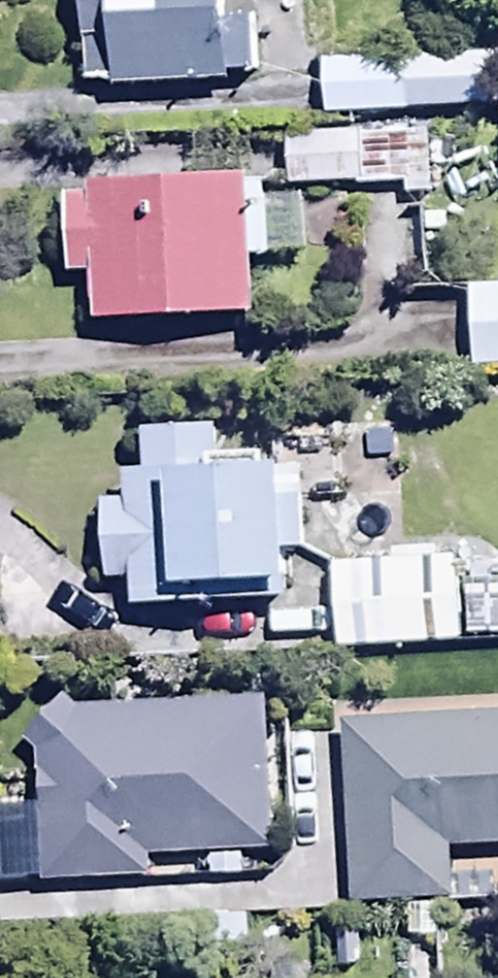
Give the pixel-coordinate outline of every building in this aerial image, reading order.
[(85,90),(232,86),(232,77),(257,77),(255,25),(248,25),(247,2),(224,3),(224,0),(84,0),(85,90)] [(320,64),(322,119),(497,111),(497,56),(320,64)] [(360,137),(287,141),(289,192),(362,188),(360,137)] [(254,319),(252,262),(307,259),(305,205),(265,207),(264,185),(249,185),(249,180),(92,186),(93,199),(65,200),(68,279),(90,279),(92,325),(254,319)] [(471,291),(468,298),(454,299),(456,331),(471,330),(473,369),(497,367),(497,289),(471,291)] [(323,451),(219,454),(218,429),(147,430),(148,474),(128,475),(128,502),(106,502),(108,583),(133,583),(133,609),(258,606),(259,640),(332,639),(332,594),(293,595),(290,491),(324,490),(323,451)] [(335,565),(338,650),(458,646),(456,561),(335,565)] [(467,643),(497,642),(497,588),(465,589),(467,643)] [(269,859),(267,702),(73,708),(63,700),(26,745),(40,757),(42,886),(149,885),(149,861),(269,859)] [(346,723),(351,903),(452,901),(451,849),(497,848),(497,720),(346,723)]
